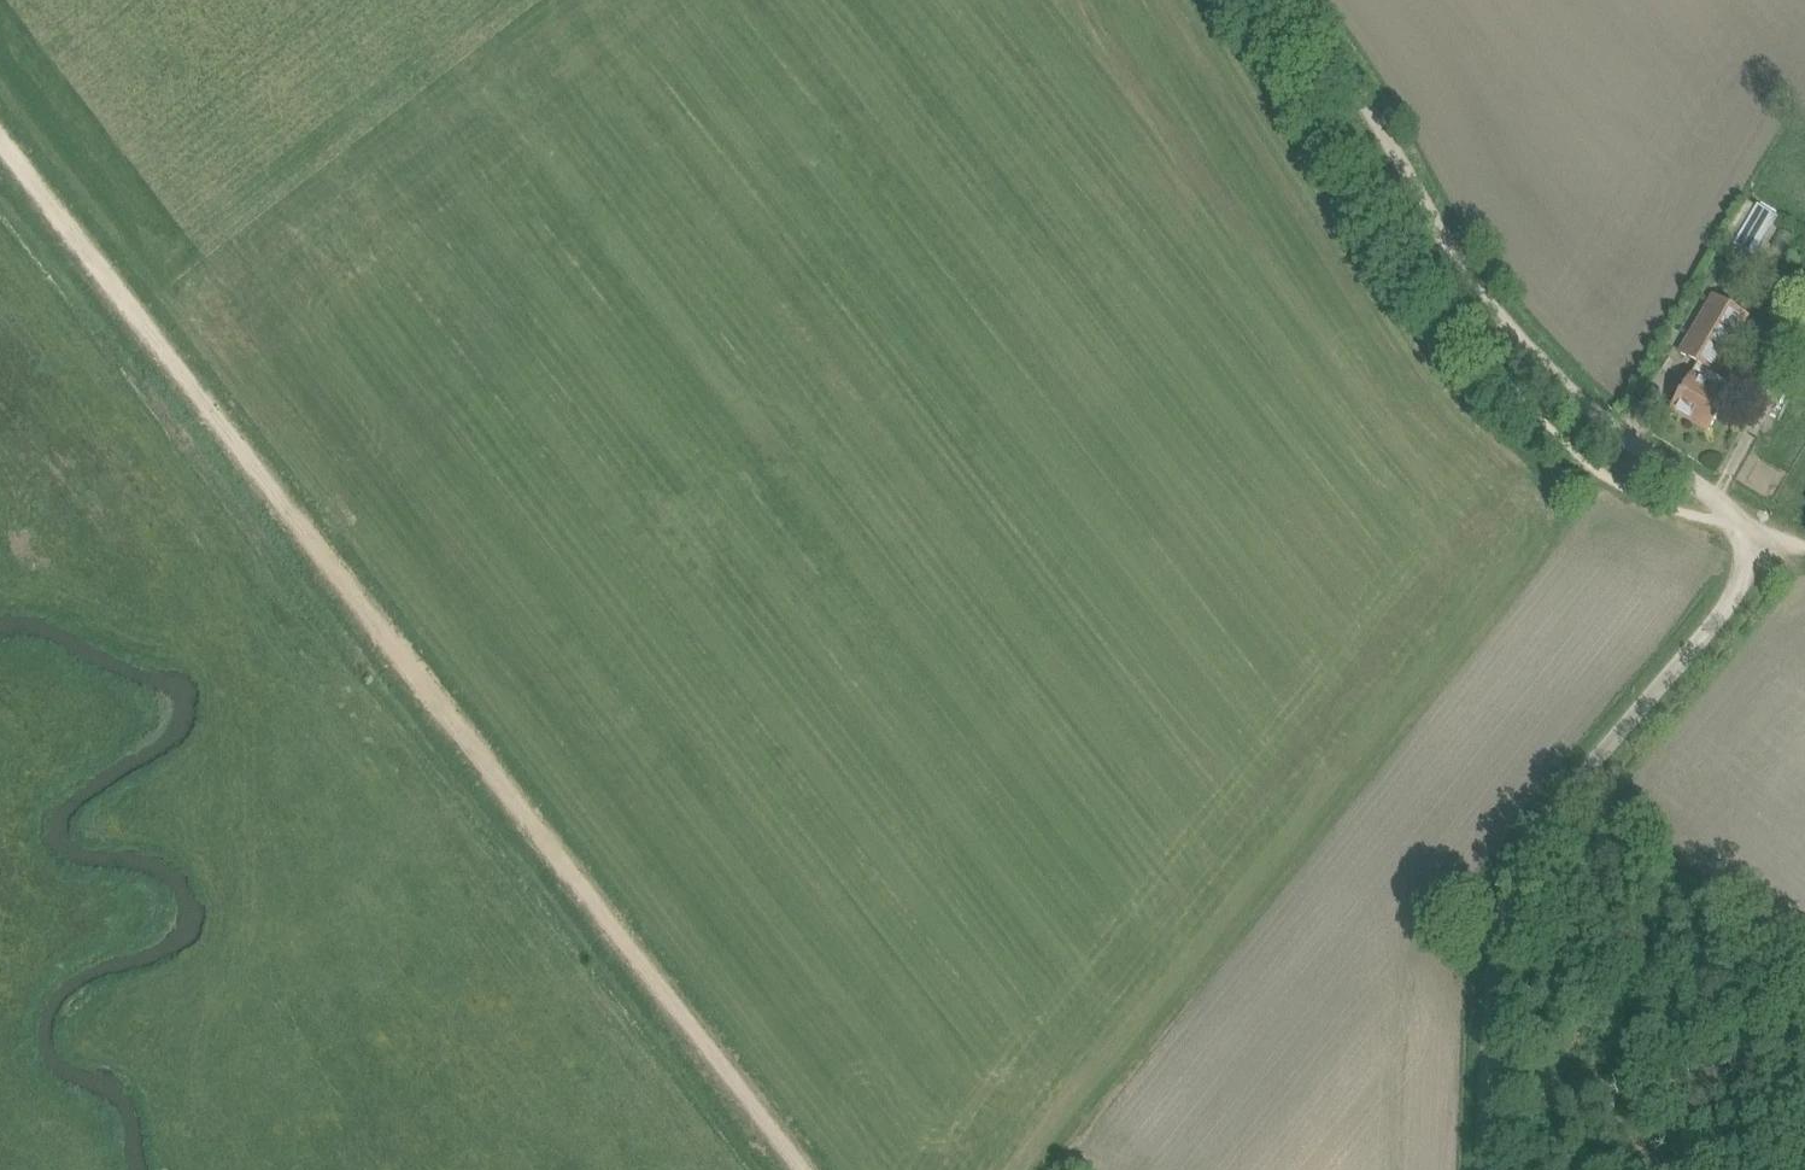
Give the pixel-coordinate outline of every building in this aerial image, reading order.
[(1758,206),(1735,247),(1747,254),(1754,258),(1778,218),(1758,206)] [(1709,431),(1721,410),(1729,398),(1734,401),(1740,390),(1713,374),(1745,320),(1712,301),(1681,353),(1700,364),(1674,410),(1709,431)] [(1803,317),(1790,340),(1804,348),(1804,318),(1803,317)]
